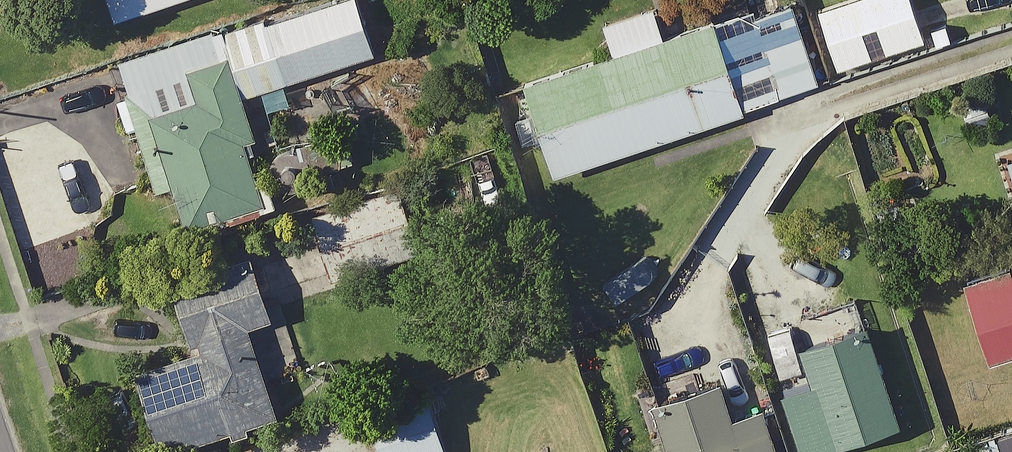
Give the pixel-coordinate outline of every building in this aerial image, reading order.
[(106,17),(155,0),(100,0),(106,17)] [(266,201),(234,91),(366,53),(351,0),(310,0),(109,58),(118,90),(105,93),(118,138),(130,134),(146,187),(167,181),(180,226),(266,201)] [(782,0),(764,0),(655,36),(644,4),(593,21),(603,51),(515,80),(545,171),(810,84),(782,0)] [(900,0),(834,0),(808,8),(827,66),(913,40),(900,0)] [(306,191),(327,185),(322,168),(349,160),(340,130),(292,144),(306,191)] [(409,250),(390,188),(301,214),(319,277),(409,250)] [(295,249),(252,262),(261,291),(304,278),(295,249)] [(266,415),(252,366),(267,362),(260,339),(245,343),(239,323),(261,316),(243,257),(164,280),(185,350),(127,367),(151,449),(266,415)] [(975,289),(997,363),(1011,358),(1011,277),(975,289)] [(874,338),(811,356),(819,386),(788,395),(805,451),(829,451),(901,431),(874,338)] [(414,391),(375,404),(390,451),(462,451),(436,373),(410,381),(414,391)] [(730,393),(665,413),(677,451),(780,451),(769,416),(740,425),(730,393)]
